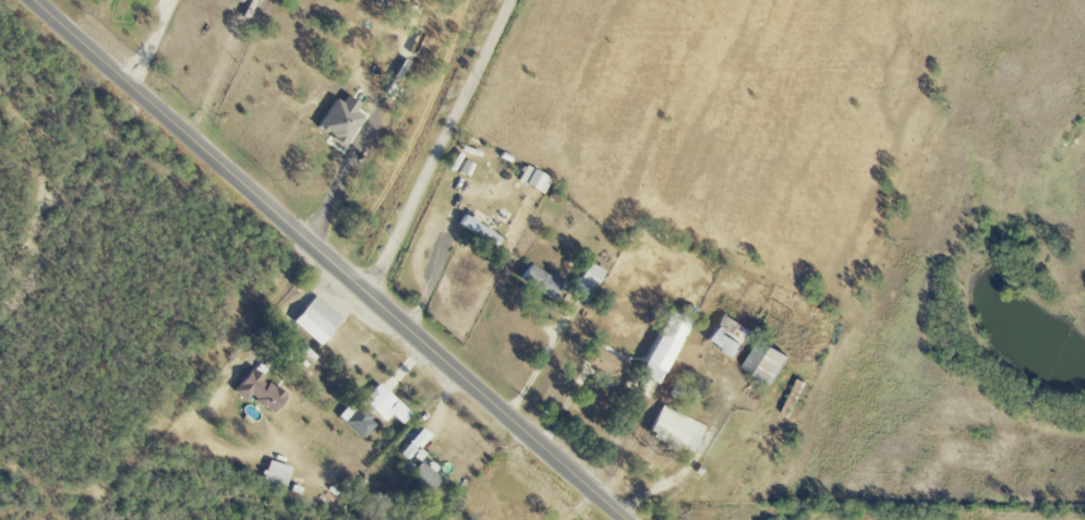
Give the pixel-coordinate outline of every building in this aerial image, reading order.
[(367,118),(357,111),(363,104),(350,95),(345,102),(338,98),(319,127),(348,146),(367,118)] [(504,236),(464,215),(459,225),(499,247),(504,236)] [(605,270),(589,262),(574,296),(589,303),(605,270)] [(555,300),(565,284),(532,263),(522,279),(555,300)] [(321,345),(345,320),(319,295),(295,321),(321,345)] [(693,320),(673,311),(643,375),(663,384),(693,320)] [(711,344),(741,357),(753,328),(723,315),(711,344)] [(792,355),(763,339),(747,368),(776,385),(792,355)] [(616,380),(626,361),(595,345),(585,364),(616,380)] [(273,414),(289,398),(256,368),(236,390),(248,402),(253,396),(273,414)] [(404,424),(414,413),(381,384),(365,401),(387,422),(393,415),(404,424)] [(357,410),(351,405),(340,416),(365,439),(379,423),(361,406),(357,410)] [(694,453),(707,426),(664,406),(651,432),(694,453)] [(288,487),(293,466),(270,461),(265,481),(288,487)] [(410,475),(430,494),(443,479),(423,461),(410,475)]
